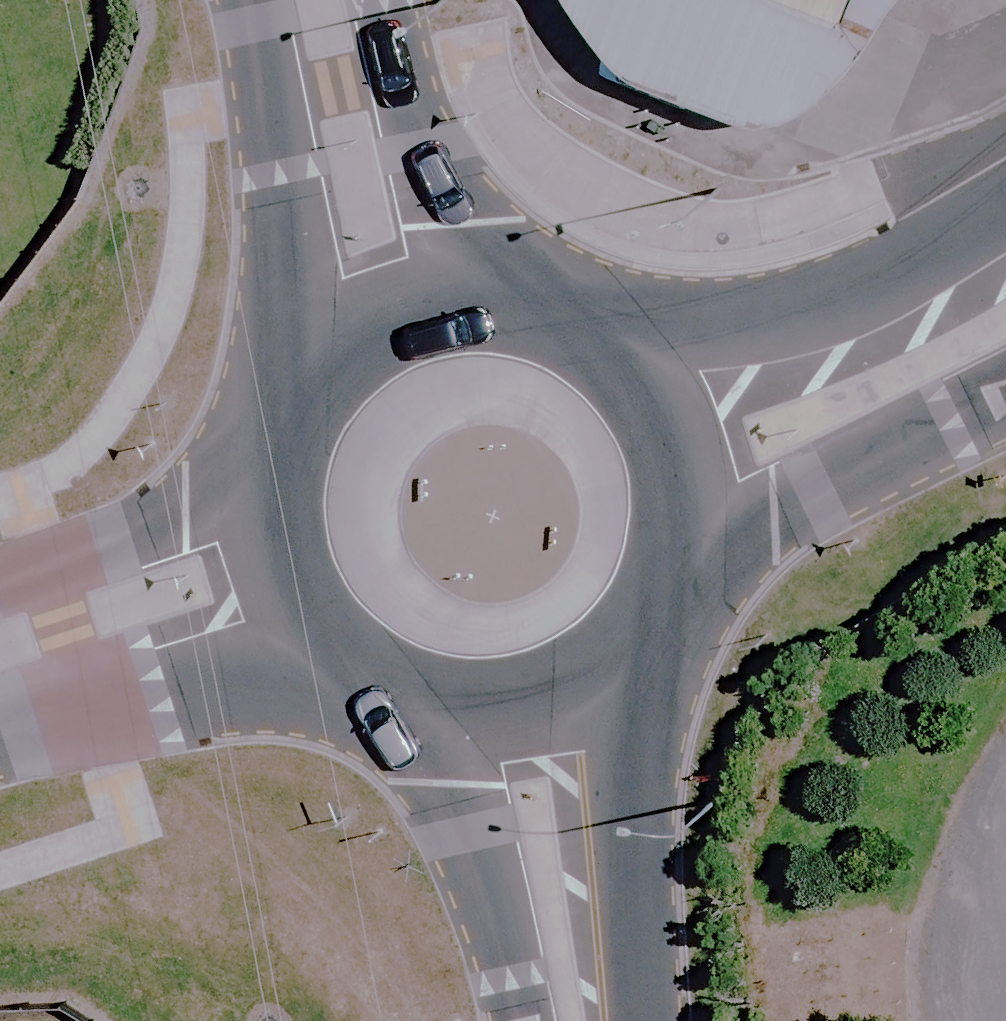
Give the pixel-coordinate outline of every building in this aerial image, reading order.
[(576,20),(591,42),(608,61),(627,79),(633,82),(642,88),(652,93),(662,98),(672,103),(682,107),(692,111),(703,115),(713,118),(724,121),(734,123),(745,125),(756,127),(767,124),(779,121),(790,116),(800,111),(811,106),(821,100),(830,93),(839,85),(848,77),(856,69),(864,60),(871,51),(877,41),(883,31),(889,20),(892,12),(896,5),(899,0),(565,0),(576,20)]
